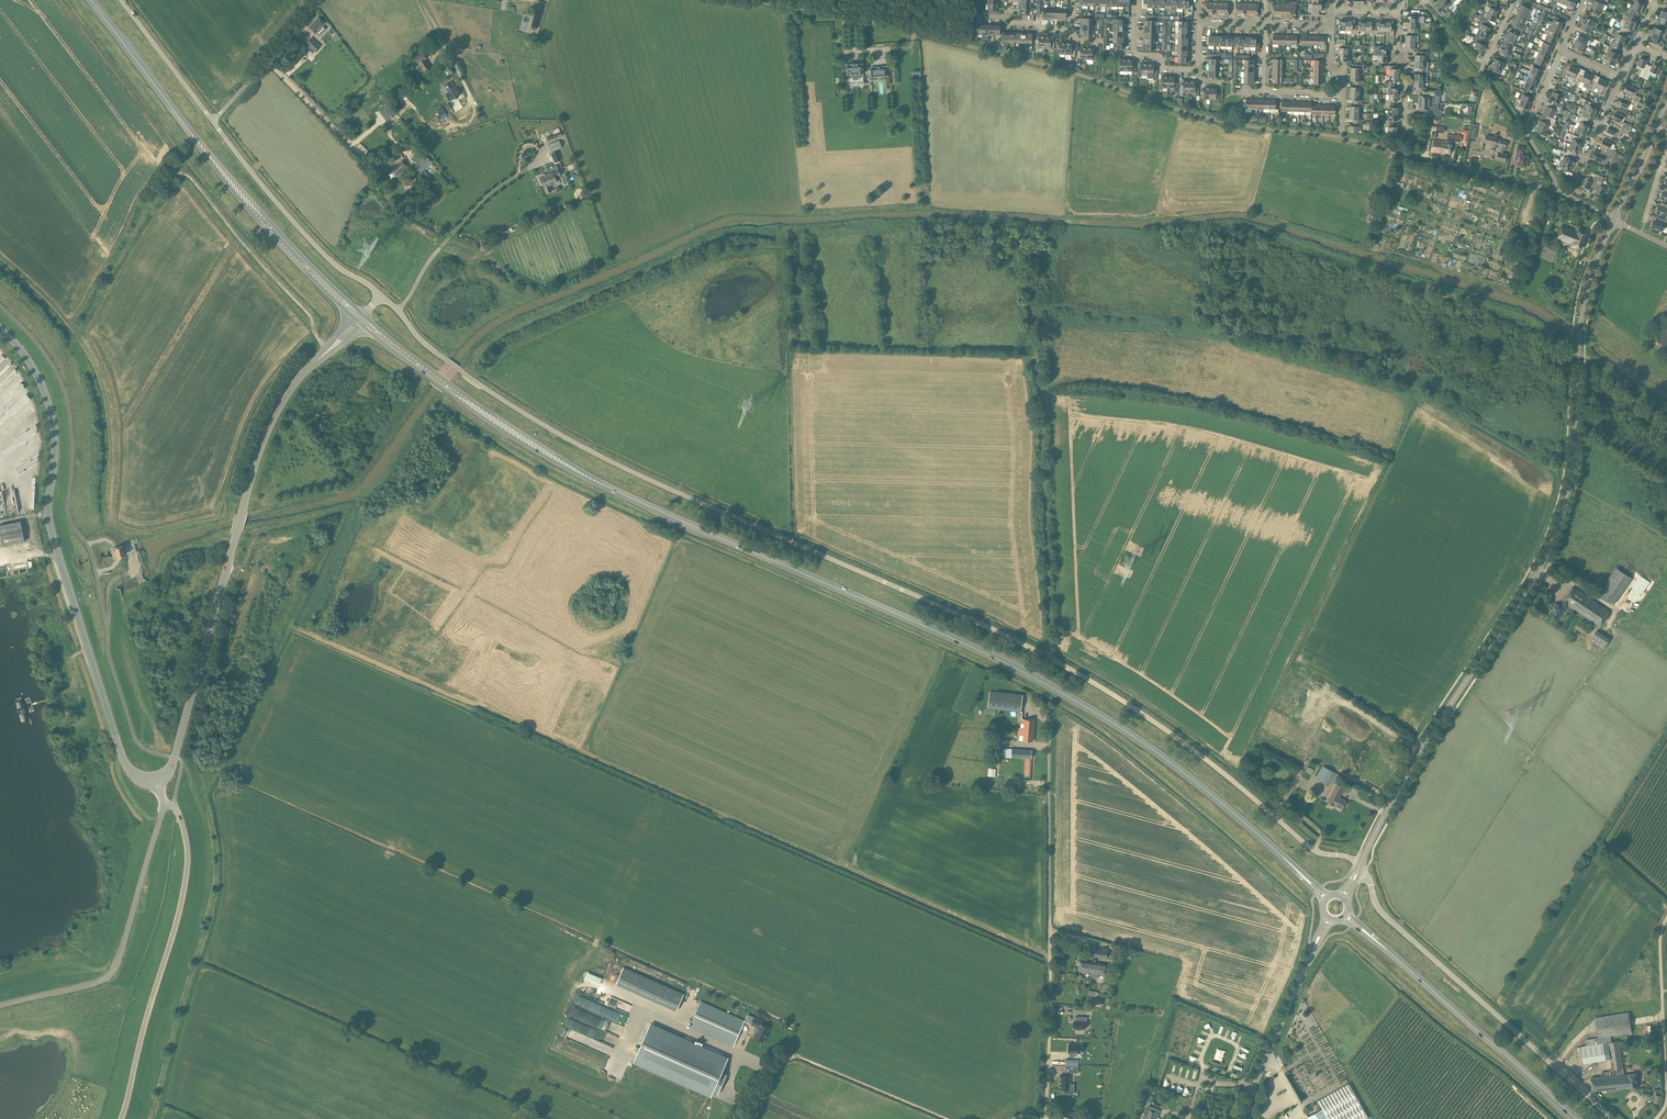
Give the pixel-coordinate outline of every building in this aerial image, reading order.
[(1183,9),(1187,9),(1187,12),(1189,12),(1192,12),(1192,6),(1193,0),(1183,0),(1183,9)] [(1442,10),(1445,7),(1438,0),(1434,5),(1438,9),(1436,11),(1441,17),(1445,13),(1442,10)] [(1438,0),(1445,7),(1447,9),(1449,7),(1453,3),(1450,0),(1447,0),(1446,0),(1438,0)] [(1567,6),(1568,6),(1566,9),(1567,10),(1568,10),(1569,11),(1570,11),(1571,11),(1573,12),(1577,4),(1575,3),(1576,0),(1570,0),(1567,6)] [(1601,10),(1604,4),(1605,5),(1606,1),(1603,0),(1599,0),(1598,1),(1596,0),(1595,0),(1592,6),(1601,10)] [(1644,9),(1646,4),(1641,1),(1641,0),(1634,0),(1634,1),(1635,1),(1634,5),(1644,9)] [(537,29),(545,3),(539,1),(531,27),(537,29)] [(998,3),(988,3),(987,10),(986,9),(986,13),(990,13),(990,10),(996,10),(996,8),(998,8),(998,3)] [(1487,12),(1496,16),(1498,11),(1493,8),(1494,5),(1488,3),(1487,6),(1490,7),(1487,12)] [(1518,7),(1517,9),(1527,13),(1531,15),(1534,7),(1526,3),(1524,6),(1521,4),(1520,7),(1518,7)] [(1321,10),(1321,4),(1312,4),(1312,13),(1319,13),(1319,10),(1321,10)] [(1628,9),(1626,12),(1628,12),(1628,13),(1636,16),(1637,13),(1641,15),(1644,9),(1634,5),(1631,4),(1629,8),(1628,9)] [(1601,10),(1592,6),(1590,11),(1593,13),(1591,16),(1598,19),(1600,16),(1599,15),(1601,10)] [(1525,18),(1527,13),(1517,9),(1516,12),(1518,12),(1516,15),(1525,18)] [(1481,14),(1479,19),(1480,19),(1487,22),(1488,19),(1493,22),(1494,21),(1495,21),(1496,21),(1497,18),(1496,17),(1495,17),(1496,16),(1487,12),(1484,11),(1483,12),(1483,13),(1482,15),(1481,14)] [(1406,16),(1406,22),(1415,22),(1418,22),(1419,22),(1419,16),(1419,13),(1412,12),(1412,16),(1406,16)] [(1634,19),(1636,16),(1628,13),(1627,15),(1626,15),(1625,15),(1624,16),(1624,17),(1622,20),(1636,26),(1638,21),(1634,19)] [(1522,24),(1525,18),(1516,15),(1515,17),(1514,17),(1513,19),(1522,24)] [(1660,15),(1657,21),(1666,25),(1665,28),(1666,29),(1666,18),(1660,15)] [(318,16),(309,27),(316,33),(316,32),(320,35),(326,29),(323,26),(325,23),(318,16)] [(1554,19),(1552,22),(1549,20),(1548,23),(1551,24),(1561,29),(1562,26),(1561,26),(1562,23),(1559,21),(1560,18),(1555,16),(1554,19)] [(1598,19),(1591,16),(1590,19),(1587,17),(1584,23),(1593,27),(1596,22),(1600,23),(1601,20),(1598,19)] [(1618,23),(1619,20),(1611,18),(1609,25),(1612,26),(1614,22),(1618,23)] [(1478,25),(1477,28),(1479,29),(1488,33),(1491,28),(1485,25),(1487,22),(1480,19),(1478,22),(1479,23),(1478,25)] [(1522,24),(1513,19),(1512,22),(1513,22),(1512,25),(1515,27),(1514,29),(1522,33),(1523,31),(1522,30),(1520,29),(1522,24)] [(1633,32),(1636,26),(1622,20),(1620,24),(1620,25),(1621,26),(1622,26),(1620,30),(1625,33),(1625,32),(1626,33),(1628,29),(1633,32)] [(1345,30),(1346,21),(1339,21),(1339,26),(1336,26),(1336,33),(1339,34),(1339,30),(1345,30)] [(1352,34),(1355,34),(1355,27),(1352,27),(1352,21),(1346,21),(1345,30),(1352,30),(1352,34)] [(1359,31),(1365,31),(1365,21),(1359,21),(1358,27),(1355,27),(1355,34),(1359,34),(1359,31)] [(1365,21),(1365,31),(1371,31),(1371,35),(1374,35),(1375,27),(1371,27),(1372,22),(1365,21)] [(1375,27),(1374,35),(1378,35),(1378,31),(1384,31),(1384,22),(1378,22),(1378,27),(1375,27)] [(1391,22),(1384,22),(1384,31),(1391,31),(1391,35),(1394,35),(1394,28),(1391,28),(1391,22)] [(1415,29),(1415,22),(1406,22),(1406,29),(1412,29),(1412,32),(1419,32),(1419,29),(1415,29)] [(1597,29),(1593,27),(1584,23),(1582,29),(1585,30),(1583,33),(1590,37),(1592,33),(1591,33),(1592,30),(1596,32),(1597,29)] [(1551,24),(1549,29),(1557,33),(1559,30),(1560,31),(1561,29),(1551,24)] [(1652,32),(1662,37),(1665,38),(1666,34),(1666,29),(1665,28),(1664,31),(1655,27),(1652,32)] [(1547,28),(1544,33),(1556,39),(1557,36),(1556,36),(1557,33),(1549,29),(1547,28)] [(1475,37),(1481,40),(1482,37),(1488,39),(1488,38),(1489,39),(1490,39),(1491,36),(1491,35),(1490,35),(1490,34),(1488,33),(1479,29),(1475,37)] [(1507,33),(1505,35),(1515,40),(1518,35),(1521,36),(1522,33),(1514,29),(1513,32),(1509,31),(1508,34),(1507,33)] [(1624,36),(1625,33),(1620,30),(1618,29),(1615,35),(1617,36),(1616,39),(1626,43),(1627,42),(1626,41),(1628,37),(1624,36)] [(1419,36),(1419,32),(1412,32),(1411,35),(1406,35),(1406,41),(1415,42),(1415,35),(1419,36)] [(1660,40),(1662,37),(1652,32),(1650,38),(1659,42),(1657,45),(1663,47),(1664,44),(1662,43),(1663,41),(1660,40)] [(1576,41),(1585,45),(1588,39),(1589,40),(1590,37),(1583,33),(1582,36),(1579,35),(1576,41)] [(1547,34),(1544,40),(1553,44),(1554,41),(1555,41),(1556,39),(1547,34)] [(1039,48),(1045,48),(1045,36),(1039,35),(1039,41),(1035,41),(1035,49),(1039,49),(1039,48)] [(1506,38),(1505,41),(1513,45),(1514,42),(1518,44),(1519,41),(1515,40),(1505,35),(1504,38),(1506,38)] [(1051,36),(1045,36),(1045,48),(1050,48),(1050,49),(1054,50),(1054,42),(1051,42),(1051,36)] [(1250,36),(1250,47),(1256,47),(1256,48),(1259,48),(1260,42),(1256,42),(1256,37),(1254,37),(1255,36),(1250,36)] [(1477,50),(1477,49),(1482,51),(1483,50),(1484,50),(1485,50),(1486,48),(1485,47),(1485,46),(1485,45),(1479,43),(1481,40),(1475,37),(1473,37),(1472,40),(1473,40),(1473,42),(1475,43),(1474,47),(1473,48),(1477,50)] [(315,51),(320,46),(311,38),(306,43),(315,51)] [(1626,43),(1616,39),(1615,42),(1613,41),(1610,46),(1610,47),(1611,47),(1617,50),(1619,47),(1622,48),(1624,45),(1625,45),(1626,43)] [(1415,48),(1415,42),(1406,41),(1405,48),(1411,48),(1411,51),(1418,51),(1418,48),(1415,48)] [(1511,50),(1513,45),(1505,41),(1503,44),(1502,43),(1501,46),(1511,50)] [(1585,45),(1576,41),(1574,47),(1577,48),(1576,51),(1583,54),(1584,51),(1583,50),(1585,45)] [(1060,54),(1066,54),(1066,42),(1060,42),(1060,48),(1056,48),(1056,55),(1060,55),(1060,54)] [(1066,42),(1066,54),(1071,55),(1071,56),(1075,56),(1075,48),(1072,48),(1072,42),(1066,42)] [(1543,42),(1541,47),(1551,51),(1552,49),(1551,48),(1552,45),(1543,42)] [(1339,48),(1338,54),(1348,55),(1348,48),(1352,48),(1352,45),(1345,45),(1344,45),(1344,48),(1339,48)] [(1374,49),(1373,55),(1377,55),(1387,56),(1387,49),(1383,49),(1383,46),(1374,45),(1374,49)] [(1501,46),(1500,48),(1501,49),(1500,51),(1506,54),(1505,57),(1511,60),(1512,57),(1511,57),(1513,51),(1511,50),(1501,46)] [(1608,49),(1606,55),(1608,56),(1619,61),(1619,59),(1618,58),(1620,54),(1616,53),(1617,50),(1611,47),(1610,47),(1610,46),(1609,46),(1608,48),(1608,49)] [(1087,59),(1087,47),(1081,47),(1081,53),(1077,53),(1077,63),(1081,64),(1081,59),(1087,59)] [(1093,47),(1087,47),(1087,59),(1092,59),(1092,61),(1096,61),(1096,53),(1093,53),(1093,47)] [(1541,47),(1539,52),(1547,56),(1548,53),(1550,54),(1551,51),(1541,47)] [(1415,55),(1414,61),(1424,61),(1424,55),(1428,55),(1428,52),(1420,51),(1420,55),(1415,55)] [(1547,56),(1539,52),(1537,57),(1546,62),(1547,59),(1546,59),(1547,56)] [(426,58),(423,54),(415,59),(418,63),(419,62),(424,70),(430,67),(425,59),(426,58)] [(1348,55),(1338,54),(1338,61),(1344,61),(1344,64),(1351,64),(1351,61),(1348,61),(1348,55)] [(1387,62),(1387,56),(1377,55),(1377,62),(1373,61),(1373,65),(1383,65),(1383,62),(1387,62)] [(1492,64),(1503,69),(1506,64),(1505,63),(1506,59),(1500,56),(1498,60),(1494,58),(1492,64)] [(1618,63),(1618,61),(1608,56),(1607,59),(1605,58),(1602,64),(1610,67),(1611,64),(1615,66),(1616,62),(1618,63)] [(1545,64),(1546,62),(1537,57),(1534,62),(1542,66),(1544,63),(1545,64)] [(1126,71),(1127,59),(1121,58),(1120,64),(1117,64),(1117,72),(1120,72),(1120,71),(1126,71)] [(1643,78),(1649,65),(1645,63),(1646,60),(1640,58),(1636,67),(1642,69),(1639,76),(1643,78)] [(1127,59),(1126,71),(1132,71),(1132,72),(1136,73),(1136,65),(1132,65),(1133,59),(1127,59)] [(446,72),(450,70),(446,61),(442,62),(446,72)] [(1414,61),(1414,68),(1420,68),(1420,71),(1427,71),(1427,68),(1427,61),(1424,61),(1414,61)] [(863,63),(858,64),(858,63),(852,64),(847,65),(848,83),(864,82),(863,73),(871,73),(871,77),(888,76),(887,66),(871,67),(871,69),(863,70),(863,63)] [(1141,75),(1147,75),(1148,63),(1142,63),(1141,69),(1138,69),(1138,76),(1141,76),(1141,75)] [(1148,63),(1147,75),(1147,79),(1153,79),(1153,80),(1156,80),(1157,69),(1153,69),(1154,63),(1148,63)] [(1351,67),(1350,74),(1360,74),(1363,74),(1363,68),(1364,68),(1364,65),(1355,64),(1355,67),(1351,67)] [(1501,74),(1503,69),(1492,64),(1489,69),(1493,71),(1491,74),(1498,77),(1500,74),(1501,74)] [(1654,67),(1649,65),(1643,78),(1648,80),(1651,74),(1656,76),(1661,67),(1655,64),(1654,67)] [(1390,69),(1389,75),(1399,75),(1399,69),(1395,69),(1395,66),(1386,65),(1386,69),(1390,69)] [(1568,80),(1574,67),(1570,65),(1568,69),(1565,68),(1561,77),(1568,80)] [(1532,66),(1530,71),(1540,76),(1541,73),(1540,73),(1541,70),(1532,66)] [(1578,68),(1574,67),(1568,80),(1572,82),(1571,84),(1574,85),(1575,83),(1579,74),(1576,73),(1578,68)] [(1414,74),(1414,80),(1423,81),(1427,81),(1427,75),(1427,71),(1420,71),(1420,74),(1414,74)] [(1540,76),(1530,71),(1528,76),(1536,80),(1537,77),(1539,78),(1540,76)] [(1582,86),(1588,73),(1585,71),(1583,76),(1579,74),(1575,83),(1582,86)] [(1592,75),(1588,73),(1582,86),(1586,88),(1585,91),(1588,93),(1590,90),(1594,81),(1591,79),(1592,75)] [(1354,84),(1363,84),(1363,81),(1360,80),(1360,74),(1350,74),(1350,80),(1354,81),(1354,84)] [(1168,88),(1169,76),(1163,75),(1162,81),(1159,81),(1158,92),(1162,92),(1162,88),(1168,88)] [(1399,75),(1389,75),(1389,81),(1386,81),(1385,85),(1395,85),(1395,82),(1399,82),(1399,75)] [(1169,76),(1168,88),(1174,88),(1174,89),(1174,91),(1174,93),(1178,93),(1179,93),(1179,86),(1178,86),(1178,82),(1174,82),(1175,76),(1169,76)] [(1536,80),(1528,76),(1525,81),(1535,86),(1536,83),(1535,83),(1536,80)] [(1595,88),(1599,89),(1603,80),(1599,78),(1597,82),(1594,81),(1590,90),(1593,91),(1595,88)] [(1183,93),(1189,93),(1190,81),(1183,80),(1183,86),(1180,86),(1179,96),(1183,96),(1183,93)] [(1423,81),(1414,80),(1414,87),(1419,87),(1419,90),(1426,90),(1427,87),(1423,87),(1423,81)] [(1603,80),(1599,89),(1602,91),(1601,95),(1604,96),(1608,87),(1605,86),(1607,81),(1603,80)] [(1190,81),(1189,93),(1195,93),(1195,94),(1198,95),(1199,87),(1195,87),(1196,81),(1190,81)] [(1519,88),(1523,90),(1527,92),(1528,89),(1532,90),(1533,88),(1534,88),(1535,86),(1525,81),(1523,86),(1520,85),(1519,88)] [(446,94),(450,100),(459,95),(455,88),(454,89),(450,82),(445,86),(449,92),(446,94)] [(1350,93),(1359,94),(1360,87),(1363,88),(1363,84),(1354,84),(1354,87),(1350,87),(1350,93)] [(1389,88),(1389,95),(1398,95),(1398,88),(1394,88),(1395,85),(1385,85),(1385,88),(1389,88)] [(1626,96),(1640,102),(1642,97),(1635,95),(1638,89),(1628,85),(1626,91),(1628,92),(1626,96)] [(1206,99),(1210,99),(1210,87),(1204,87),(1204,93),(1201,93),(1200,101),(1206,102),(1206,99)] [(1217,87),(1210,87),(1210,99),(1214,100),(1213,103),(1219,103),(1220,93),(1216,93),(1217,87)] [(1553,91),(1551,95),(1561,99),(1564,101),(1566,97),(1568,94),(1569,92),(1560,88),(1559,90),(1557,93),(1553,91)] [(1518,98),(1520,100),(1530,104),(1532,98),(1529,97),(1530,93),(1527,92),(1523,90),(1521,94),(1520,93),(1518,98)] [(1419,95),(1419,102),(1438,103),(1439,103),(1439,96),(1441,96),(1441,91),(1434,91),(1434,96),(1433,96),(1419,95)] [(1354,103),(1363,103),(1363,100),(1359,100),(1359,94),(1350,93),(1350,100),(1354,100),(1354,103)] [(1385,100),(1385,104),(1394,104),(1394,101),(1398,101),(1398,95),(1389,95),(1389,101),(1385,100)] [(1551,95),(1549,99),(1554,101),(1552,104),(1561,108),(1563,105),(1562,105),(1559,103),(1561,99),(1551,95)] [(1621,106),(1619,109),(1627,113),(1629,109),(1631,104),(1638,107),(1640,102),(1626,96),(1625,101),(1622,99),(1619,105),(1621,106)] [(1583,105),(1582,108),(1586,109),(1595,114),(1598,109),(1593,106),(1594,103),(1586,99),(1583,105)] [(1527,109),(1530,104),(1520,100),(1518,105),(1517,104),(1515,108),(1522,111),(1523,108),(1527,109)] [(1438,103),(1419,102),(1418,110),(1434,110),(1434,115),(1441,115),(1441,110),(1438,110),(1438,103)] [(1362,107),(1363,103),(1354,103),(1353,106),(1349,106),(1349,113),(1359,113),(1359,107),(1362,107)] [(1388,108),(1388,114),(1398,114),(1398,107),(1394,107),(1394,104),(1385,104),(1385,107),(1388,108)] [(1560,112),(1561,108),(1552,104),(1551,107),(1547,106),(1545,110),(1554,114),(1556,110),(1560,112)] [(397,113),(391,106),(389,107),(388,106),(380,112),(387,121),(395,115),(397,113)] [(1593,119),(1595,114),(1586,109),(1584,113),(1582,112),(1580,117),(1586,120),(1588,117),(1593,119)] [(1546,119),(1555,123),(1556,119),(1553,117),(1554,114),(1545,110),(1543,114),(1547,115),(1546,119)] [(1614,123),(1630,130),(1632,127),(1629,125),(1630,125),(1623,122),(1626,116),(1616,112),(1614,118),(1616,119),(1614,123)] [(1353,123),(1362,123),(1362,119),(1359,119),(1359,113),(1349,113),(1349,119),(1353,119),(1353,123)] [(1398,114),(1388,114),(1388,120),(1384,120),(1384,123),(1393,124),(1394,120),(1397,121),(1398,114)] [(1578,127),(1588,131),(1590,126),(1585,123),(1586,120),(1580,117),(1578,116),(1576,121),(1580,123),(1578,127)] [(402,118),(399,120),(405,130),(408,128),(402,118)] [(1538,124),(1548,128),(1549,124),(1553,126),(1555,123),(1546,119),(1544,122),(1540,120),(1538,124)] [(1362,126),(1362,123),(1353,123),(1353,125),(1349,125),(1349,132),(1358,133),(1358,126),(1362,126)] [(1393,127),(1393,124),(1384,123),(1384,127),(1388,127),(1388,133),(1397,134),(1397,127),(1393,127)] [(1628,135),(1630,130),(1614,123),(1612,128),(1610,127),(1607,132),(1619,138),(1622,132),(1626,134),(1626,133),(1628,135)] [(1548,128),(1538,124),(1536,128),(1539,129),(1538,132),(1548,137),(1551,130),(1548,128)] [(1560,126),(1556,124),(1554,129),(1557,130),(1556,131),(1560,133),(1562,128),(1560,126)] [(1572,134),(1579,137),(1580,134),(1585,136),(1588,131),(1578,127),(1576,130),(1575,129),(1572,134)] [(560,132),(546,137),(548,141),(562,136),(560,132)] [(1457,135),(1448,134),(1446,139),(1461,142),(1462,136),(1459,135),(1459,134),(1458,134),(1457,135)] [(1577,140),(1579,137),(1572,134),(1570,139),(1572,140),(1570,144),(1580,148),(1583,143),(1577,140)] [(1497,138),(1486,135),(1485,142),(1500,145),(1499,153),(1498,152),(1496,159),(1501,161),(1501,162),(1504,163),(1505,161),(1507,155),(1502,153),(1503,149),(1504,150),(1505,147),(1507,142),(1500,141),(1500,143),(1496,142),(1497,138)] [(1434,139),(1431,152),(1441,154),(1450,155),(1453,142),(1445,141),(1445,142),(1443,141),(1435,140),(1434,139)] [(1604,146),(1602,151),(1615,156),(1617,152),(1611,149),(1613,143),(1604,139),(1601,145),(1604,146)] [(559,140),(549,144),(551,150),(552,152),(553,151),(562,148),(562,146),(559,140)] [(1578,153),(1580,148),(1570,144),(1569,147),(1565,145),(1563,150),(1571,154),(1572,151),(1578,153)] [(1526,167),(1528,156),(1522,155),(1523,148),(1517,146),(1514,160),(1518,161),(1517,165),(1521,166),(1521,167),(1524,168),(1525,167),(1526,167)] [(1561,150),(1559,155),(1560,156),(1564,157),(1563,160),(1563,161),(1572,165),(1573,164),(1574,165),(1575,162),(1574,162),(1575,160),(1570,157),(1571,154),(1563,150),(1561,150)] [(422,151),(411,159),(417,166),(416,167),(420,170),(431,162),(422,151)] [(1615,156),(1602,151),(1600,155),(1597,154),(1595,160),(1607,165),(1609,159),(1613,161),(1615,156)] [(408,167),(402,159),(390,170),(396,177),(403,170),(404,171),(408,167)] [(1563,161),(1563,160),(1561,160),(1557,169),(1563,172),(1565,168),(1570,171),(1572,165),(1563,161)] [(552,172),(539,177),(546,194),(552,191),(550,184),(556,182),(555,178),(561,175),(559,170),(557,165),(555,166),(557,170),(552,172)] [(426,172),(422,175),(426,181),(430,178),(426,172)] [(1593,188),(1599,175),(1595,173),(1592,180),(1586,177),(1582,186),(1588,189),(1589,186),(1593,188)] [(1599,175),(1593,188),(1598,190),(1596,193),(1602,196),(1607,186),(1601,184),(1604,177),(1599,175)] [(412,180),(404,180),(404,186),(412,186),(412,183),(417,183),(416,178),(412,178),(412,180)] [(1660,206),(1658,206),(1658,207),(1655,209),(1657,211),(1656,213),(1660,214),(1661,215),(1662,215),(1666,216),(1666,215),(1666,204),(1661,203),(1660,206)] [(1369,207),(1367,214),(1369,215),(1375,216),(1377,209),(1375,209),(1369,207)] [(1664,223),(1654,220),(1654,222),(1651,223),(1652,226),(1652,227),(1656,229),(1657,230),(1658,229),(1663,230),(1664,227),(1666,227),(1666,220),(1665,220),(1664,223)] [(1577,231),(1562,225),(1557,239),(1572,245),(1581,249),(1587,232),(1578,229),(1577,231)] [(490,250),(485,241),(481,244),(483,249),(483,248),(485,252),(490,250)] [(1559,247),(1548,243),(1546,247),(1544,246),(1543,250),(1540,256),(1552,262),(1557,251),(1559,247)] [(1663,329),(1657,341),(1666,346),(1666,331),(1663,329)] [(21,521),(0,525),(0,533),(3,546),(25,542),(21,521)] [(125,555),(123,546),(113,548),(115,557),(125,555)] [(1615,604),(1629,577),(1612,567),(1598,595),(1615,604)] [(1610,612),(1573,587),(1563,601),(1564,601),(1561,605),(1557,603),(1553,610),(1552,609),(1549,614),(1557,619),(1562,612),(1564,612),(1568,606),(1571,607),(1572,607),(1600,626),(1610,612)] [(1595,629),(1589,640),(1602,648),(1608,637),(1595,629)] [(1023,694),(990,691),(988,708),(1021,712),(1023,694)] [(1330,721),(1338,724),(1342,712),(1334,709),(1330,721)] [(1020,727),(1019,731),(1024,731),(1034,732),(1034,720),(1025,719),(1024,728),(1020,727)] [(1024,731),(1019,731),(1019,740),(1033,741),(1034,732),(1024,731)] [(1032,750),(1010,749),(1010,758),(1023,758),(1025,758),(1024,775),(1031,775),(1032,758),(1032,750)] [(1345,765),(1342,770),(1354,776),(1356,771),(1355,770),(1357,767),(1362,770),(1369,757),(1360,752),(1353,765),(1354,766),(1353,769),(1345,765)] [(1308,766),(1305,772),(1312,775),(1314,769),(1308,766)] [(1329,784),(1336,772),(1324,766),(1317,778),(1329,784)] [(1343,787),(1337,784),(1327,801),(1334,805),(1342,809),(1346,801),(1338,797),(1343,787)] [(1095,948),(1094,955),(1098,956),(1098,957),(1107,959),(1109,950),(1096,948),(1095,948)] [(1081,961),(1078,961),(1077,961),(1077,963),(1077,964),(1080,965),(1079,971),(1092,973),(1093,963),(1081,961)] [(1093,963),(1092,973),(1105,975),(1106,965),(1093,963)] [(676,1010),(684,994),(623,967),(616,984),(676,1010)] [(1064,988),(1064,992),(1064,998),(1069,998),(1070,997),(1073,997),(1074,991),(1075,991),(1075,986),(1077,987),(1078,981),(1068,981),(1068,985),(1065,985),(1065,988),(1064,988)] [(745,1020),(701,1001),(690,1027),(734,1046),(745,1020)] [(573,1003),(568,1014),(594,1026),(599,1015),(573,1003)] [(1074,1028),(1077,1029),(1077,1030),(1082,1030),(1082,1029),(1085,1029),(1086,1022),(1087,1022),(1087,1017),(1075,1016),(1075,1021),(1074,1021),(1074,1028)] [(763,1021),(755,1018),(752,1024),(760,1027),(755,1039),(763,1042),(769,1028),(762,1025),(763,1021)] [(580,1032),(572,1030),(575,1020),(572,1019),(570,1025),(561,1023),(558,1035),(581,1042),(583,1035),(579,1034),(580,1032)] [(634,1062),(711,1096),(713,1091),(718,1093),(726,1075),(722,1072),(728,1058),(651,1024),(634,1062)] [(1586,1045),(1592,1044),(1612,1042),(1611,1036),(1599,1038),(1586,1040),(1586,1045)] [(1619,1041),(1612,1042),(1592,1044),(1595,1061),(1610,1059),(1611,1059),(1613,1075),(1591,1077),(1592,1091),(1631,1087),(1631,1088),(1637,1088),(1636,1081),(1637,1081),(1636,1073),(1629,1073),(1629,1074),(1625,1074),(1619,1041)] [(1082,1045),(1068,1044),(1068,1052),(1069,1052),(1069,1057),(1073,1057),(1073,1052),(1081,1053),(1082,1045)] [(1595,1061),(1592,1044),(1586,1045),(1581,1046),(1584,1062),(1595,1061)] [(1070,1075),(1060,1075),(1060,1089),(1069,1089),(1070,1075)] [(1348,1083),(1312,1104),(1316,1111),(1309,1116),(1304,1118),(1367,1118),(1369,1118),(1348,1083)] [(1662,1097),(1656,1095),(1654,1103),(1660,1105),(1662,1097)] [(1065,1109),(1061,1118),(1081,1118),(1083,1116),(1065,1109)] [(1146,1118),(1153,1118),(1155,1112),(1149,1110),(1146,1118)]
